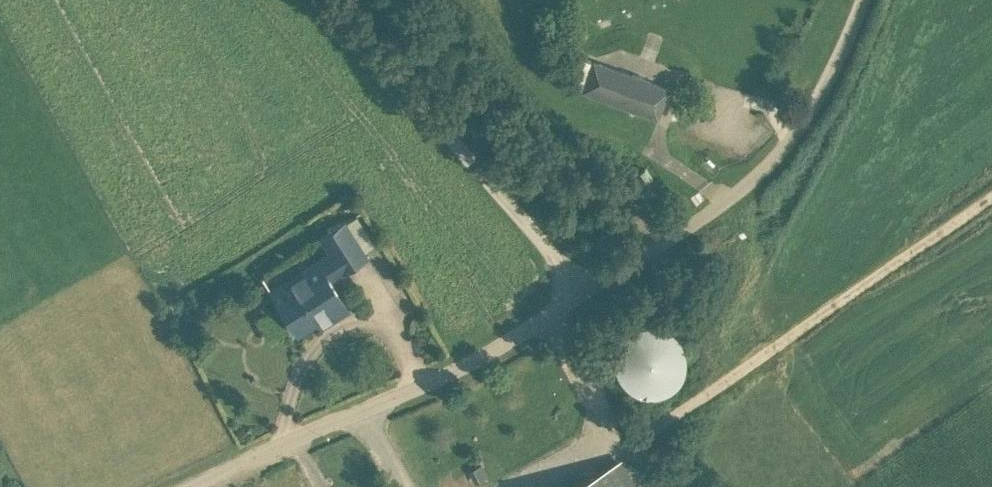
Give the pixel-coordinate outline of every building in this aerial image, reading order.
[(566,40),(557,46),(563,55),(572,49),(566,40)] [(593,60),(582,90),(629,107),(632,112),(637,110),(657,117),(669,87),(649,80),(650,79),(632,72),(631,74),(593,60)] [(335,258),(295,283),(293,279),(272,293),(281,307),(278,308),(277,312),(283,322),(287,322),(290,321),(297,332),(329,311),(333,317),(349,307),(330,278),(343,270),(343,271),(367,256),(344,220),(321,236),(335,258)] [(622,382),(628,389),(636,394),(641,396),(647,397),(654,397),(663,395),(670,392),(675,388),(680,382),(684,375),(686,367),(686,361),(686,354),(685,350),(682,344),(680,339),(677,336),(671,331),(664,328),(658,326),(652,325),(645,326),(638,327),(632,331),(627,335),(621,342),(616,350),(615,357),(614,363),(616,370),(618,376),(622,382)] [(618,460),(569,486),(633,486),(618,460)] [(489,475),(483,463),(469,470),(475,482),(489,475)]
